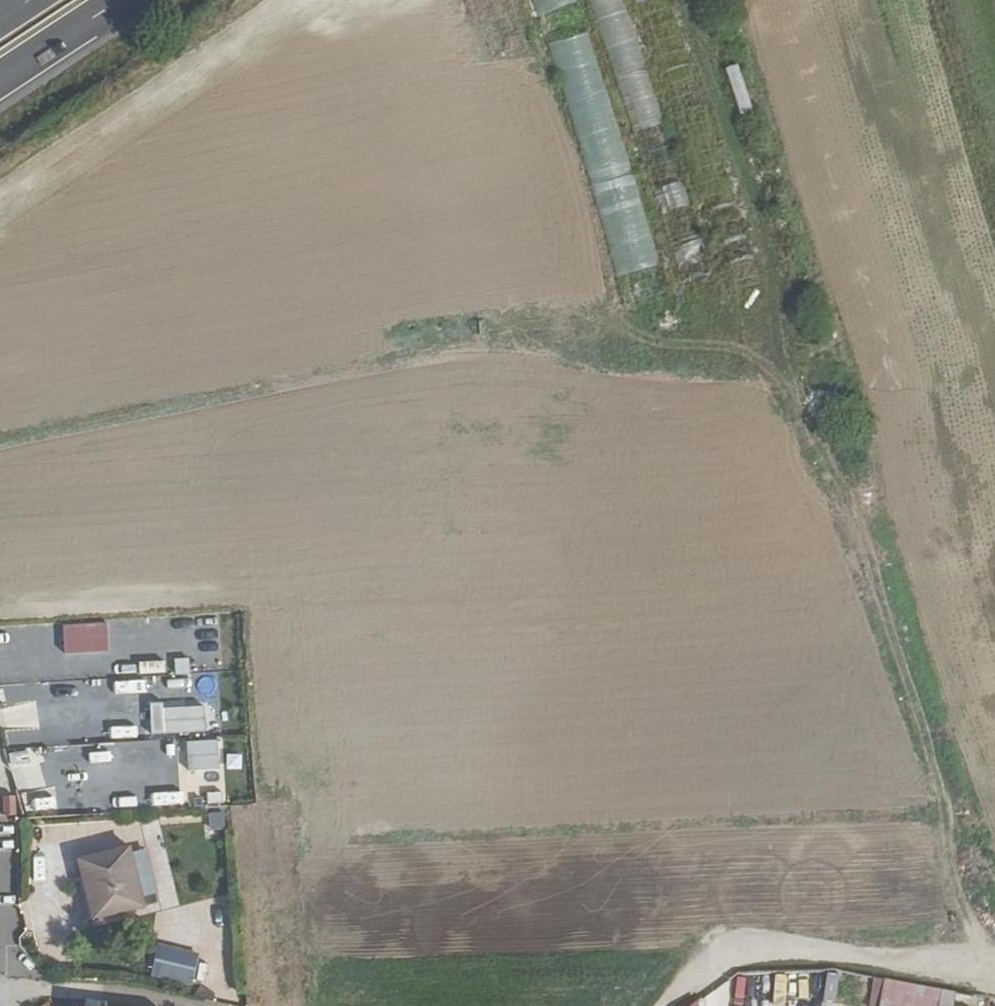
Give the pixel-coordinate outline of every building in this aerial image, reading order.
[(640,203),(600,211),(612,276),(653,268),(640,203)] [(691,207),(663,215),(681,274),(709,266),(691,207)] [(710,212),(712,237),(718,236),(720,264),(744,261),(739,209),(710,212)] [(207,812),(209,829),(225,826),(222,810),(207,812)] [(62,858),(75,910),(125,897),(113,845),(62,858)] [(193,982),(198,949),(154,943),(149,976),(193,982)] [(955,989),(873,975),(868,1005),(952,1005),(955,989)]
